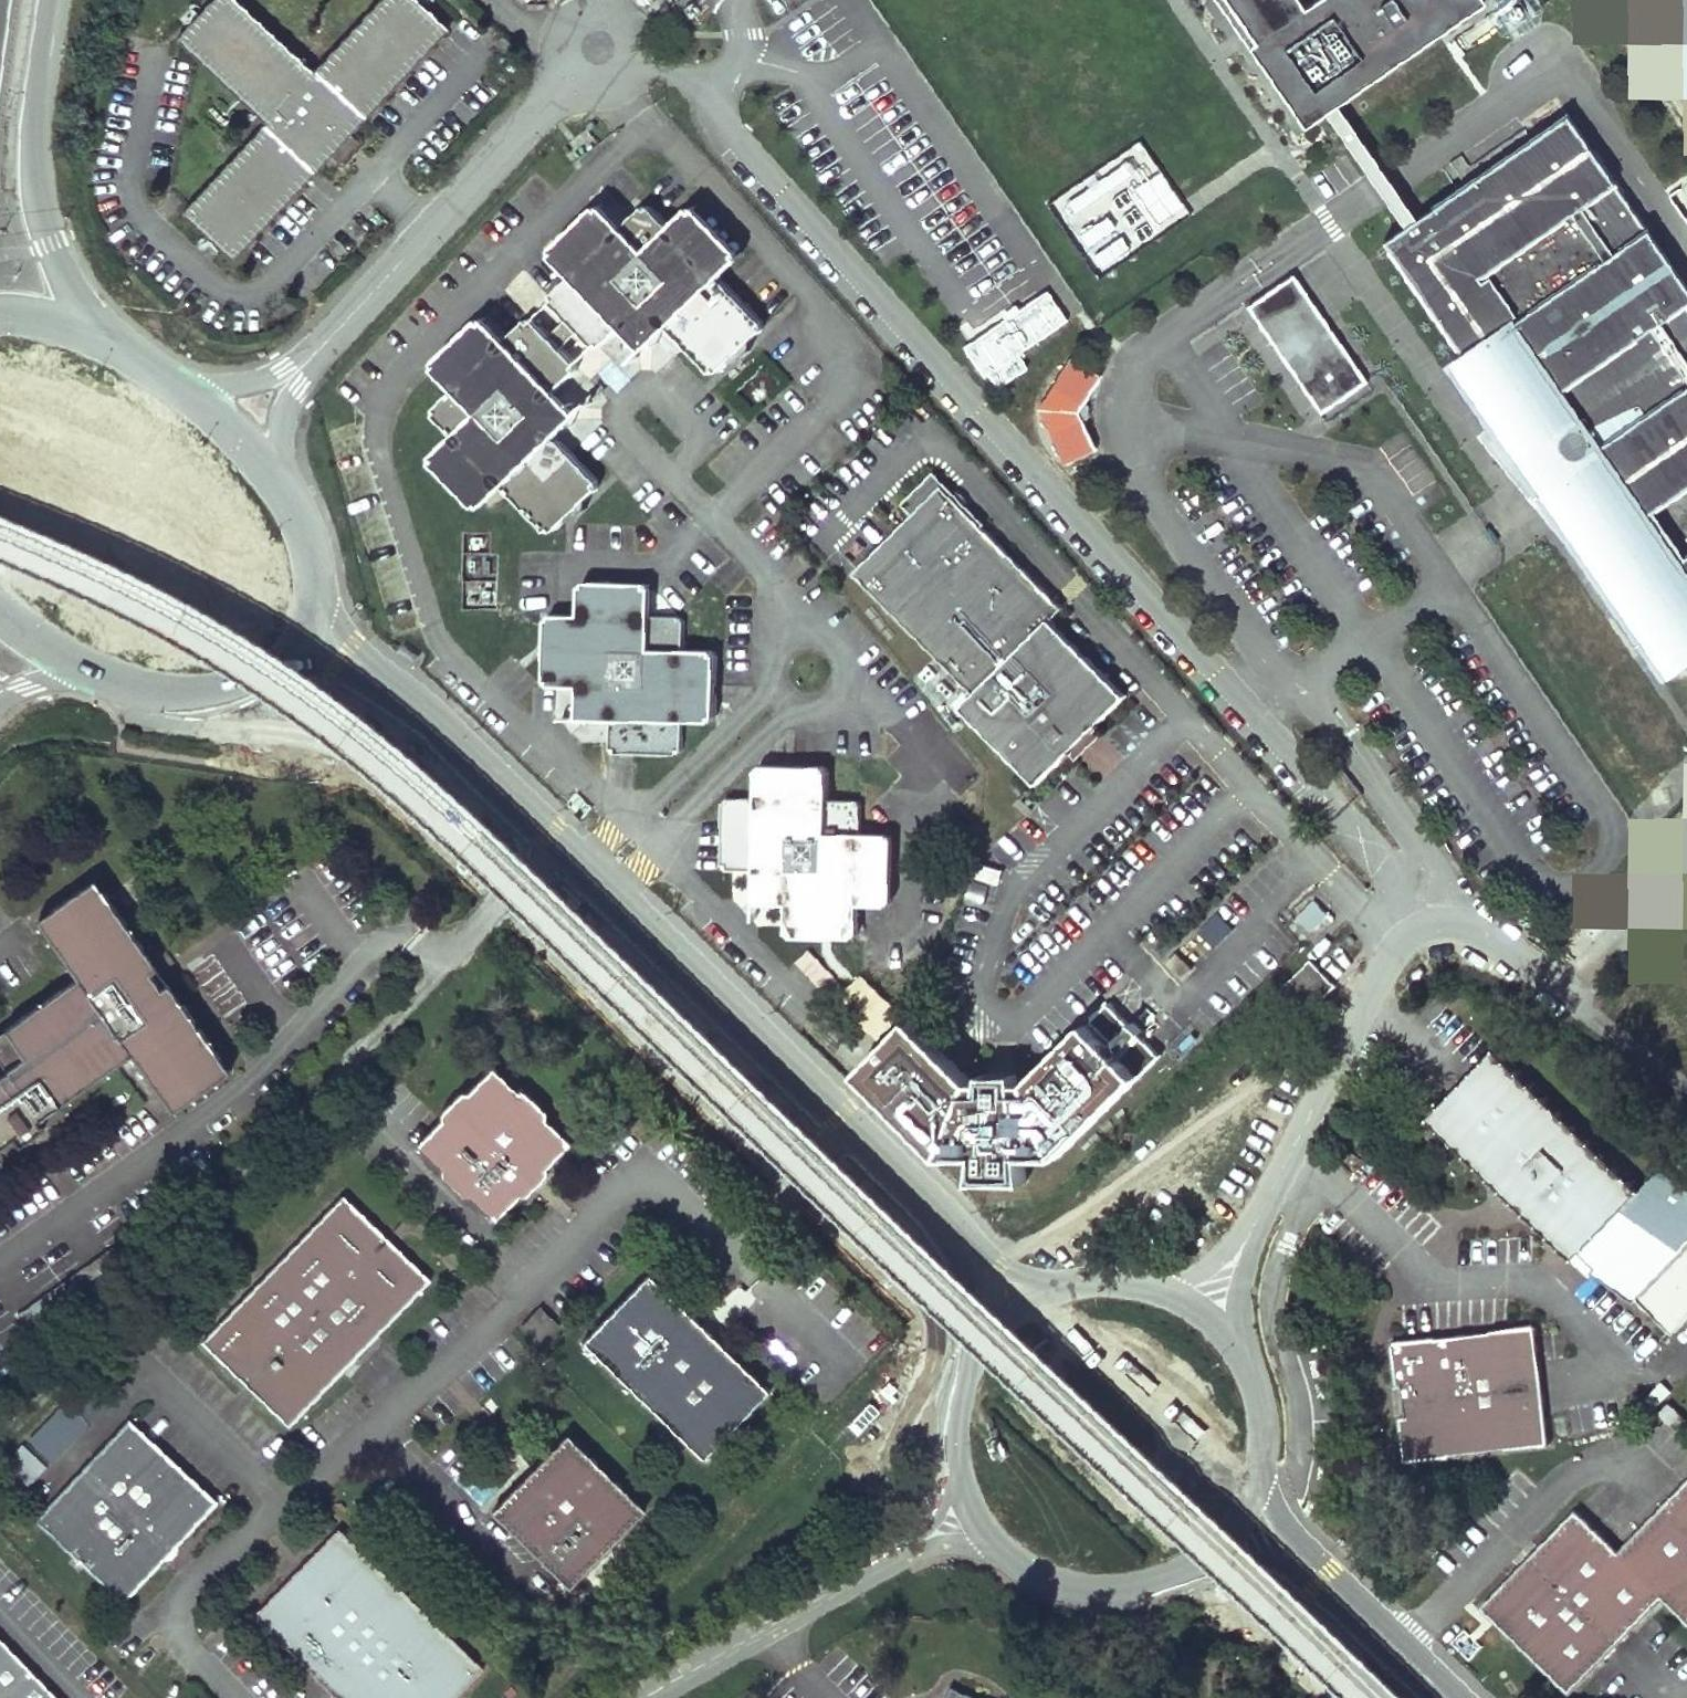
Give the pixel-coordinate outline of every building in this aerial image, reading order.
[(185,210),(236,258),(329,158),(340,168),(366,140),(356,130),(451,28),(421,0),(382,0),(316,71),(240,0),(212,0),(178,36),(268,120),(185,210)] [(1295,135),(1318,119),(1330,111),(1479,10),(1472,0),(1307,0),(1295,8),(1290,0),(1202,0),(1295,135)] [(1318,119),(1407,228),(1418,220),(1330,111),(1318,119)] [(1386,243),(1514,427),(1498,440),(1523,479),(1531,473),(1581,535),(1585,551),(1594,575),(1605,596),(1618,614),(1632,632),(1644,643),(1663,659),(1686,673),(1686,285),(1569,115),(1418,220),(1407,228),(1386,243)] [(1480,143),(1490,157),(1526,131),(1515,117),(1480,143)] [(1044,194),(1098,277),(1189,212),(1135,131),(1044,194)] [(555,302),(600,346),(604,343),(607,346),(626,326),(648,349),(673,325),(716,370),(720,366),(723,370),(767,327),(764,324),(767,321),(724,276),(744,256),(741,253),(745,250),(701,206),(698,209),(695,205),(675,225),(655,205),(652,208),(647,204),(628,223),(609,204),(605,207),(602,204),(557,248),(560,251),(556,255),(575,275),(555,294),(559,298),(555,302)] [(1246,304),(1318,409),(1362,379),(1290,274),(1246,304)] [(556,525),(559,529),(603,486),(600,483),(603,479),(560,435),(584,411),(562,390),(583,370),(580,366),(583,363),(539,318),(535,321),(532,318),(513,336),(494,316),(490,320),(487,317),(442,360),(445,364),(441,368),(461,388),(441,407),(445,410),(441,414),(461,434),(440,454),(444,457),(440,461),(482,505),(487,500),(491,504),(511,485),(553,528),(556,525)] [(1241,329),(1301,421),(1316,411),(1256,319),(1241,329)] [(1084,411),(1106,375),(1075,357),(1042,409),(1068,464),(1100,448),(1084,411)] [(937,469),(905,501),(916,512),(857,570),(977,692),(964,705),(1040,781),(1068,753),(1071,755),(1074,752),(1079,757),(1104,732),(1099,727),(1103,724),(1101,722),(1129,694),(1053,617),(1065,605),(985,524),(988,521),(937,469)] [(1686,747),(1565,563),(1518,594),(1640,778),(1686,747)] [(586,613),(557,612),(557,617),(552,617),(551,678),(556,678),(556,684),(584,684),(583,717),(618,718),(618,747),(624,747),(624,753),(683,754),(683,749),(687,749),(688,719),(717,720),(717,715),(721,715),(722,653),(718,653),(718,648),(690,647),(690,620),(685,620),(685,614),(657,614),(657,586),(651,586),(652,581),(591,580),(591,585),(586,585),(586,613)] [(762,797),(734,797),(734,802),(729,802),(728,863),(733,863),(733,868),(761,869),(761,901),(794,901),(793,930),(797,930),(797,935),(859,936),(859,930),(865,930),(865,902),(893,902),(893,898),(897,898),(898,837),(893,837),(893,832),(867,831),(867,803),(862,803),(862,799),(834,798),(834,769),(829,769),(829,764),(768,763),(768,768),(763,768),(762,797)] [(4,1140),(40,1115),(128,1055),(168,1111),(227,1070),(184,1012),(177,1018),(140,965),(147,960),(90,880),(32,920),(74,979),(0,1030),(19,1057),(0,1070),(0,1143),(4,1140)] [(1310,930),(1329,914),(1312,895),(1293,912),(1310,930)] [(1314,959),(1278,992),(1302,1016),(1336,982),(1314,959)] [(184,1012),(147,960),(140,965),(177,1018),(184,1012)] [(1110,1003),(1096,1017),(1117,1037),(1132,1023),(1110,1003)] [(911,1017),(864,1072),(944,1154),(979,1153),(978,1179),(1028,1178),(1026,1154),(1063,1153),(1161,1053),(1141,1031),(1119,1051),(1090,1023),(1030,1083),(1019,1082),(1019,1072),(987,1071),(987,1080),(971,1079),(911,1017)] [(0,1030),(0,1069),(0,1070),(19,1057),(0,1030)] [(1493,1049),(1426,1117),(1574,1259),(1640,1192),(1493,1049)] [(437,1122),(415,1144),(434,1163),(434,1172),(458,1195),(468,1195),(493,1218),(516,1193),(524,1194),(547,1169),(547,1160),(567,1140),(543,1118),(542,1111),(519,1087),(510,1087),(490,1066),(469,1087),(464,1086),(436,1114),(437,1122)] [(40,1115),(4,1140),(9,1147),(45,1122),(40,1115)] [(1662,1170),(1640,1192),(1574,1259),(1633,1303),(1637,1299),(1686,1247),(1686,1188),(1662,1170)] [(340,1196),(198,1342),(286,1426),(426,1279),(340,1196)] [(1637,1299),(1673,1334),(1686,1319),(1686,1247),(1637,1299)] [(646,1272),(577,1342),(699,1459),(767,1389),(646,1272)] [(541,1309),(521,1329),(538,1346),(558,1327),(541,1309)] [(1535,1321),(1390,1338),(1395,1383),(1401,1383),(1405,1411),(1399,1412),(1404,1458),(1549,1441),(1535,1321)] [(49,1461),(88,1421),(64,1398),(25,1438),(49,1461)] [(1668,1399),(1658,1409),(1675,1425),(1685,1415),(1668,1399)] [(127,1419),(33,1519),(120,1600),(213,1500),(127,1419)] [(564,1434),(487,1513),(565,1589),(642,1510),(564,1434)] [(1479,1603),(1568,1690),(1661,1595),(1686,1620),(1686,1475),(1618,1547),(1575,1504),(1479,1603)] [(251,1609),(341,1697),(455,1697),(485,1668),(337,1523),(251,1609)] [(0,1639),(0,1697),(58,1697),(0,1639)] [(944,1697),(973,1697),(949,1687),(944,1697)]
